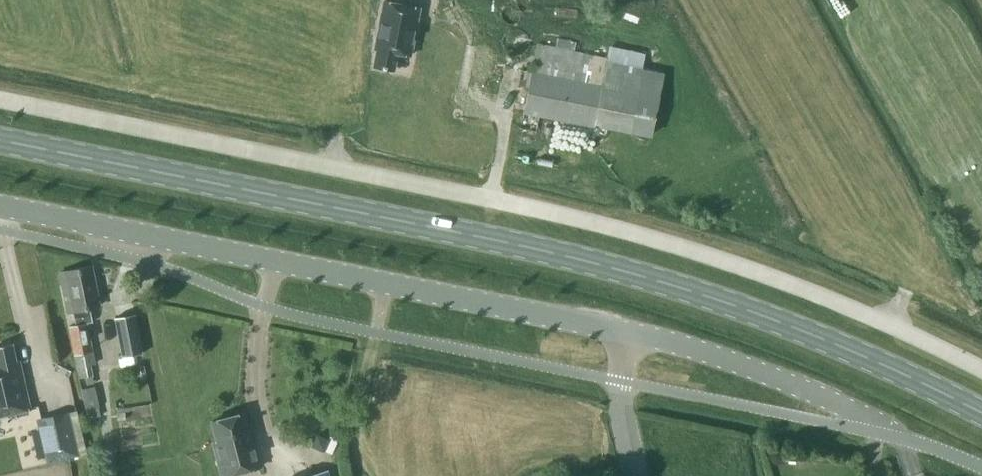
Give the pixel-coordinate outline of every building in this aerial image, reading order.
[(411,55),(420,7),(385,0),(375,48),(378,49),(374,66),(394,69),(397,52),(411,55)] [(608,59),(596,118),(651,130),(665,67),(642,63),(645,51),(611,43),(608,59)] [(522,69),(518,84),(529,87),(524,112),(521,128),(536,131),(539,115),(594,126),(595,125),(608,59),(606,59),(539,45),(533,71),(522,69)] [(76,324),(69,325),(77,366),(81,366),(83,378),(93,376),(90,364),(95,363),(87,323),(92,321),(90,308),(99,306),(91,265),(59,272),(68,313),(74,312),(76,324)] [(143,353),(136,313),(115,317),(122,357),(143,353)] [(30,408),(19,361),(16,362),(12,343),(0,345),(0,415),(30,408)] [(94,385),(81,389),(86,409),(100,406),(94,385)] [(47,462),(79,455),(68,406),(36,414),(47,462)] [(247,428),(243,413),(212,421),(218,442),(214,443),(222,475),(261,466),(251,427),(247,428)] [(320,450),(329,454),(332,447),(323,443),(320,450)]
